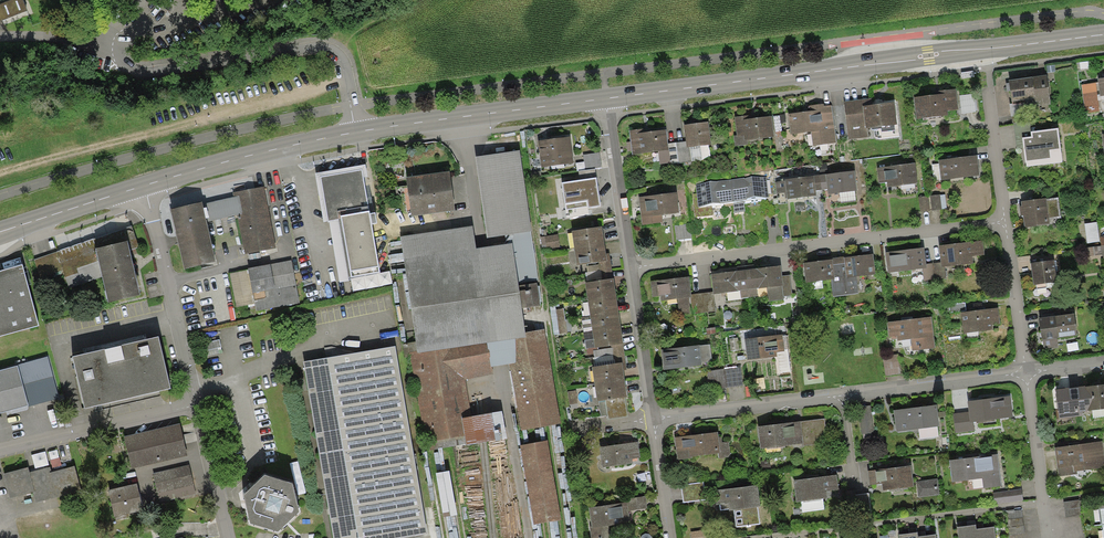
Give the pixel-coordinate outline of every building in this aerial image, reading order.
[(28,10),(23,0),(11,0),(0,4),(0,21),(28,10)] [(1047,75),(1009,80),(1012,101),(1035,98),(1036,106),(1051,103),(1047,75)] [(1081,85),(1085,113),(1099,111),(1096,83),(1081,85)] [(939,95),(914,98),(916,119),(949,115),(948,111),(959,109),(956,89),(938,91),(939,95)] [(974,94),(960,96),(962,113),(976,112),(974,94)] [(871,98),(844,102),(849,140),(868,138),(867,128),(897,124),(894,102),(872,105),(871,98)] [(811,111),(788,114),(790,134),(811,132),(813,145),(836,142),(832,105),(824,106),(824,103),(810,105),(811,111)] [(1022,103),(1010,104),(1012,117),(1024,116),(1022,103)] [(749,115),(734,117),(737,136),(734,136),(735,146),(748,145),(748,140),(774,137),(771,116),(749,119),(749,115)] [(1017,149),(1024,148),(1023,138),(1029,137),(1032,137),(1031,132),(1030,121),(1013,123),(1017,149)] [(708,122),(684,125),(686,141),(687,148),(690,147),(700,146),(711,144),(708,122)] [(643,129),(629,131),(632,155),(658,151),(669,150),(668,143),(666,130),(644,133),(643,129)] [(1058,129),(1031,132),(1032,137),(1029,137),(1023,138),(1024,148),(1026,163),(1026,162),(1027,167),(1063,162),(1058,129)] [(571,136),(538,140),(541,167),(574,163),(571,136)] [(692,162),(690,147),(687,148),(686,141),(676,142),(678,163),(692,162)] [(678,163),(676,142),(668,143),(669,150),(658,151),(660,165),(678,163)] [(702,160),(700,146),(690,147),(692,162),(702,160)] [(519,150),(474,157),(487,238),(505,235),(531,231),(532,231),(519,150)] [(599,152),(583,155),(586,170),(602,167),(599,152)] [(977,155),(939,160),(941,180),(980,176),(977,155)] [(915,163),(877,168),(879,183),(887,182),(887,187),(918,184),(915,163)] [(366,164),(316,173),(324,222),(329,221),(340,282),(349,281),(349,277),(380,272),(372,224),(377,223),(375,213),(370,213),(364,176),(368,175),(366,164)] [(596,178),(595,169),(579,171),(580,180),(596,178)] [(449,171),(406,177),(412,216),(455,211),(449,171)] [(825,174),(820,174),(821,190),(827,189),(828,194),(857,191),(855,171),(825,174)] [(777,194),(784,193),(785,199),(787,198),(787,199),(817,196),(816,190),(821,190),(820,174),(813,175),(814,176),(785,179),(785,181),(775,182),(777,194)] [(744,178),(731,179),(733,202),(733,201),(744,200),(747,200),(747,199),(768,197),(766,177),(744,179),(744,178)] [(580,180),(562,183),(566,210),(588,207),(588,208),(601,206),(596,178),(580,180)] [(696,185),(697,194),(693,194),(696,217),(713,215),(712,205),(720,204),(720,203),(733,202),(731,179),(715,181),(715,182),(696,185)] [(233,192),(234,197),(239,196),(243,214),(237,215),(245,254),(276,248),(264,186),(233,192)] [(677,192),(639,197),(642,225),(663,222),(662,215),(679,213),(677,192)] [(932,211),(942,210),(940,195),(930,196),(932,211)] [(234,197),(207,203),(209,218),(207,218),(208,222),(237,215),(243,214),(239,196),(234,197)] [(928,196),(918,197),(920,212),(930,211),(928,196)] [(1046,198),(1021,202),(1022,206),(1020,206),(1021,216),(1023,215),(1025,228),(1050,224),(1049,219),(1061,217),(1058,197),(1046,199),(1046,198)] [(745,211),(744,200),(733,201),(734,212),(745,211)] [(202,202),(170,210),(184,269),(216,262),(202,202)] [(1099,242),(1097,222),(1085,224),(1087,243),(1099,242)] [(690,223),(674,225),(676,240),(692,238),(690,223)] [(473,225),(400,236),(416,342),(418,353),(488,341),(526,335),(525,332),(522,309),(518,285),(518,284),(512,243),(506,244),(476,248),(473,225)] [(574,248),(605,244),(602,227),(572,231),(574,248)] [(505,235),(506,244),(512,243),(518,284),(539,281),(531,231),(505,235)] [(560,247),(558,234),(540,237),(542,250),(560,247)] [(983,240),(938,246),(940,262),(941,267),(945,266),(985,261),(983,240)] [(128,244),(96,252),(108,306),(140,299),(128,244)] [(605,244),(574,248),(576,266),(586,264),(607,261),(606,253),(605,244)] [(924,247),(885,252),(888,272),(922,268),(926,268),(926,264),(924,247)] [(609,252),(606,253),(607,261),(586,264),(588,282),(613,279),(609,252)] [(873,254),(844,258),(848,295),(859,293),(857,276),(875,274),(873,254)] [(848,295),(844,258),(844,256),(832,258),(832,259),(803,263),(805,282),(831,279),(833,296),(848,295)] [(292,260),(248,268),(256,311),(300,303),(292,260)] [(1054,260),(1030,263),(1033,285),(1057,281),(1054,260)] [(940,262),(926,264),(926,268),(922,268),(924,281),(946,278),(945,266),(941,267),(940,262)] [(754,264),(745,266),(749,297),(758,296),(757,289),(767,287),(769,301),(784,300),(783,296),(782,286),(783,286),(782,276),(781,265),(754,269),(754,264)] [(749,297),(745,266),(737,267),(737,271),(711,274),(714,292),(714,294),(740,291),(741,298),(749,297)] [(0,274),(0,339),(39,328),(22,268),(0,274)] [(790,275),(782,276),(783,286),(782,286),(783,296),(792,295),(790,275)] [(689,276),(651,281),(653,297),(661,296),(662,301),(678,299),(680,315),(691,313),(689,297),(691,297),(692,297),(691,294),(689,276)] [(585,283),(587,299),(616,295),(614,278),(613,279),(588,282),(585,283)] [(537,283),(518,285),(522,309),(540,306),(537,283)] [(714,292),(691,294),(692,297),(691,297),(693,314),(716,311),(714,294),(714,292)] [(587,299),(590,316),(619,312),(616,295),(587,299)] [(965,302),(949,304),(950,313),(966,310),(965,302)] [(555,304),(549,305),(554,335),(567,333),(564,309),(556,310),(555,304)] [(982,309),(983,313),(954,317),(959,353),(1004,347),(999,307),(982,309)] [(592,331),(620,327),(619,312),(590,316),(592,331)] [(1074,313),(1039,318),(1042,340),(1043,340),(1044,348),(1058,346),(1057,338),(1077,335),(1074,313)] [(931,317),(887,322),(889,337),(891,337),(892,340),(897,339),(897,341),(911,339),(912,351),(935,348),(931,317)] [(592,331),(595,349),(623,344),(620,327),(592,331)] [(488,341),(492,366),(508,363),(519,430),(560,424),(545,329),(525,332),(526,335),(488,341)] [(783,334),(744,339),(747,360),(777,357),(776,352),(785,351),(783,334)] [(738,338),(729,339),(731,351),(739,350),(738,338)] [(159,340),(72,360),(85,412),(171,391),(159,340)] [(492,366),(488,341),(418,353),(416,342),(408,343),(425,443),(464,436),(461,418),(471,416),(465,380),(493,375),(492,366)] [(622,363),(623,370),(627,370),(623,344),(595,349),(593,349),(595,367),(622,363)] [(699,345),(661,349),(663,370),(702,365),(701,362),(712,361),(710,345),(699,346),(699,345)] [(303,362),(333,537),(402,537),(427,534),(395,346),(303,362)] [(899,354),(883,356),(885,376),(901,374),(899,354)] [(0,372),(0,414),(28,406),(28,408),(60,399),(48,357),(17,366),(18,367),(0,372)] [(595,384),(625,380),(623,370),(622,363),(595,367),(592,367),(595,384)] [(741,367),(725,369),(727,387),(743,385),(741,367)] [(725,369),(707,371),(709,389),(727,387),(725,369)] [(625,380),(595,384),(597,402),(605,400),(625,398),(627,397),(625,380)] [(1086,386),(1089,411),(1103,409),(1103,384),(1086,386)] [(1089,411),(1086,386),(1056,389),(1059,418),(1083,415),(1083,412),(1089,411)] [(576,391),(568,392),(569,405),(578,404),(576,391)] [(1011,396),(968,401),(969,411),(970,422),(974,422),(1013,417),(1011,396)] [(628,417),(625,398),(605,400),(608,420),(628,417)] [(870,405),(858,407),(861,435),(874,433),(870,405)] [(937,405),(894,410),(896,431),(939,426),(937,405)] [(471,416),(461,418),(464,436),(466,446),(507,439),(502,411),(471,416)] [(970,422),(969,411),(953,413),(956,432),(975,430),(974,422),(970,422)] [(824,418),(801,421),(804,444),(804,445),(827,442),(824,418)] [(801,421),(757,427),(760,449),(804,444),(801,421)] [(180,425),(124,438),(131,470),(187,457),(180,425)] [(717,432),(675,437),(677,460),(692,458),(692,457),(705,455),(718,454),(720,453),(718,437),(717,432)] [(721,437),(718,437),(720,453),(718,454),(719,458),(730,457),(729,441),(722,442),(721,437)] [(548,440),(520,445),(534,525),(562,520),(548,440)] [(1055,448),(1059,477),(1077,474),(1077,471),(1103,467),(1103,453),(1102,441),(1055,448)] [(638,442),(600,447),(602,467),(633,463),(632,458),(640,458),(638,442)] [(998,454),(950,460),(952,482),(982,478),(984,488),(1001,486),(998,454)] [(911,465),(868,471),(870,485),(882,484),(883,491),(914,487),(911,465)] [(189,466),(153,474),(159,504),(196,496),(189,466)] [(28,468),(4,474),(10,499),(33,493),(35,503),(81,492),(75,467),(51,473),(50,468),(29,473),(28,468)] [(681,485),(700,483),(698,474),(680,477),(681,485)] [(292,483),(264,475),(243,494),(250,524),(278,531),(299,512),(292,483)] [(837,475),(793,480),(796,502),(827,498),(827,491),(839,490),(837,475)] [(939,495),(938,479),(916,482),(918,497),(939,495)] [(700,483),(681,485),(683,503),(706,500),(703,482),(700,483)] [(137,485),(108,492),(114,519),(143,513),(137,485)] [(714,490),(716,505),(720,505),(721,510),(729,509),(729,511),(734,510),(736,527),(760,525),(758,507),(760,507),(758,485),(714,490)] [(1022,489),(993,493),(995,504),(1023,500),(1022,489)] [(846,491),(848,512),(858,511),(856,495),(855,490),(846,491)] [(869,493),(856,495),(858,511),(859,518),(872,517),(869,493)] [(626,499),(626,502),(627,502),(628,511),(647,508),(646,496),(626,499)] [(1079,501),(1064,503),(1066,518),(1081,516),(1079,501)] [(589,508),(591,526),(589,527),(591,537),(614,537),(612,527),(630,524),(628,511),(627,502),(626,502),(589,508)] [(1021,511),(1006,512),(1008,528),(1023,526),(1021,511)] [(976,529),(976,525),(957,527),(959,537),(977,537),(976,529)] [(977,537),(995,537),(994,526),(976,529),(977,537)] [(691,537),(711,537),(710,529),(690,532),(691,537)]
